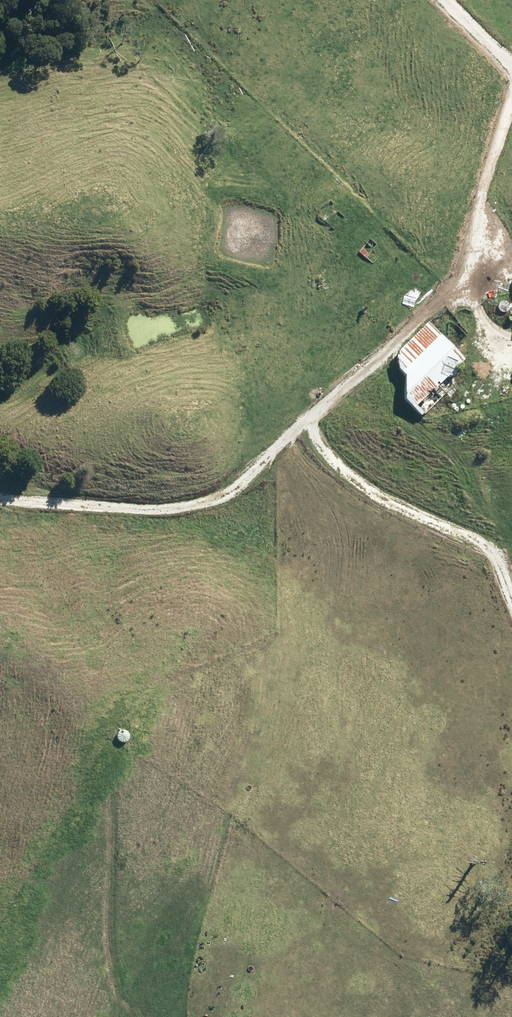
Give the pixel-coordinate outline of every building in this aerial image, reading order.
[(464,358),(429,321),(396,354),(398,368),(404,375),(404,398),(414,409),(417,405),(425,413),(447,393),(451,396),(460,387),(448,374),(464,358)]
